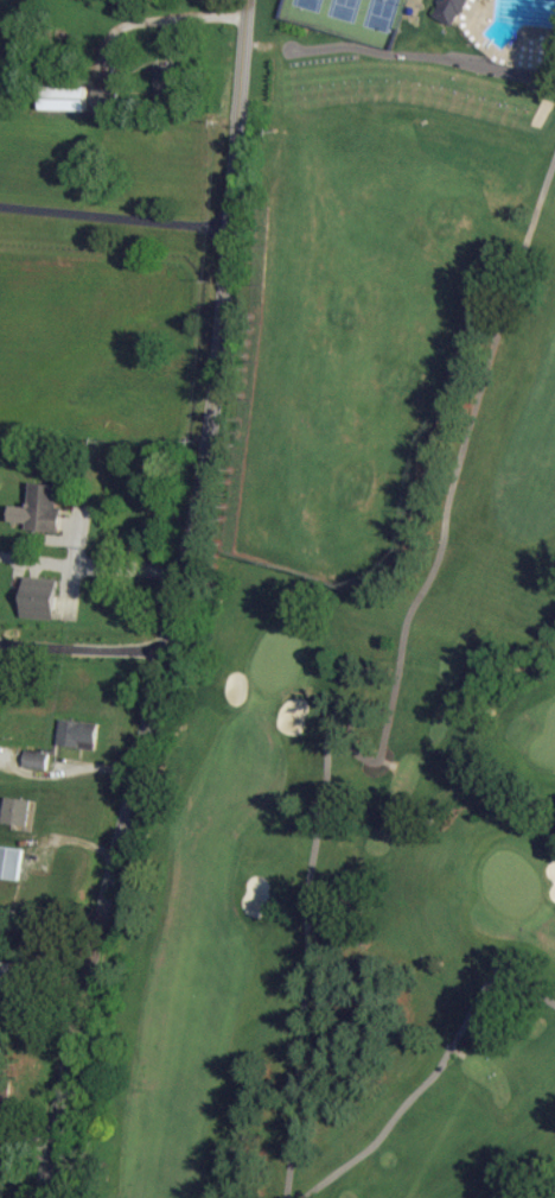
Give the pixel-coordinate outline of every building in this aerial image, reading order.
[(435,17),(458,28),(471,0),(443,0),(435,17)] [(171,92),(171,65),(157,65),(157,92),(171,92)] [(42,111),(89,112),(89,87),(42,87),(42,111)] [(120,87),(94,87),(94,112),(120,112),(120,87)] [(61,485),(33,481),(30,507),(12,505),(10,520),(30,522),(29,528),(60,533),(64,506),(59,506),(61,485)] [(25,596),(57,597),(58,578),(26,576),(25,596)] [(57,598),(24,597),(23,617),(56,618),(57,598)] [(101,724),(64,719),(60,745),(97,750),(101,724)] [(51,754),(28,749),(25,765),(48,769),(51,754)] [(5,822),(31,825),(33,799),(7,796),(5,822)] [(24,847),(0,846),(0,878),(23,879),(24,847)] [(10,988),(14,963),(0,960),(0,1003),(3,987),(10,988)]
